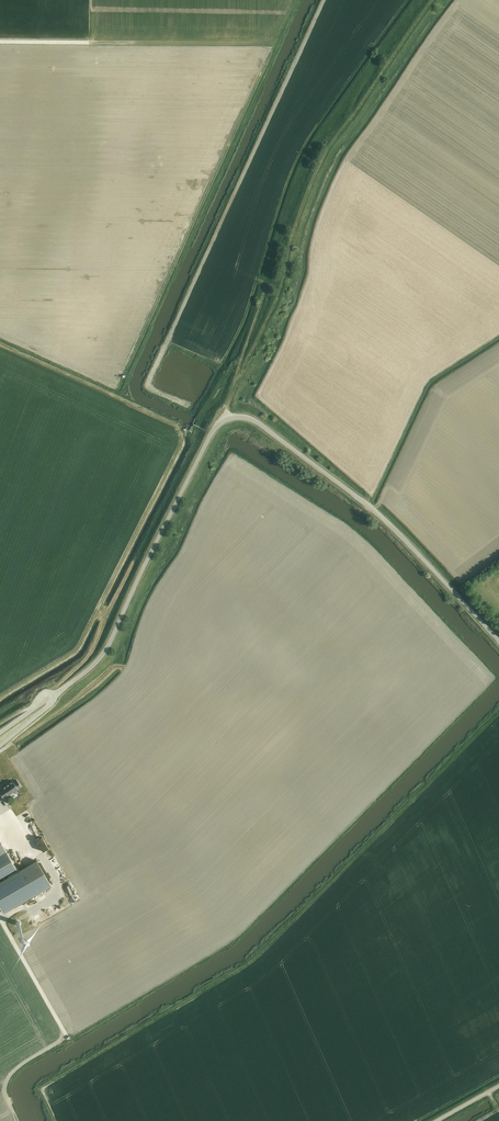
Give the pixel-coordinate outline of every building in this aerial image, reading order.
[(18,789),(21,786),(17,780),(13,783),(12,781),(2,788),(2,789),(0,791),(0,794),(3,798),(7,796),(8,796),(18,789)] [(16,869),(6,852),(0,855),(0,879),(16,869)] [(0,882),(0,908),(3,913),(51,885),(36,860),(0,882)]
